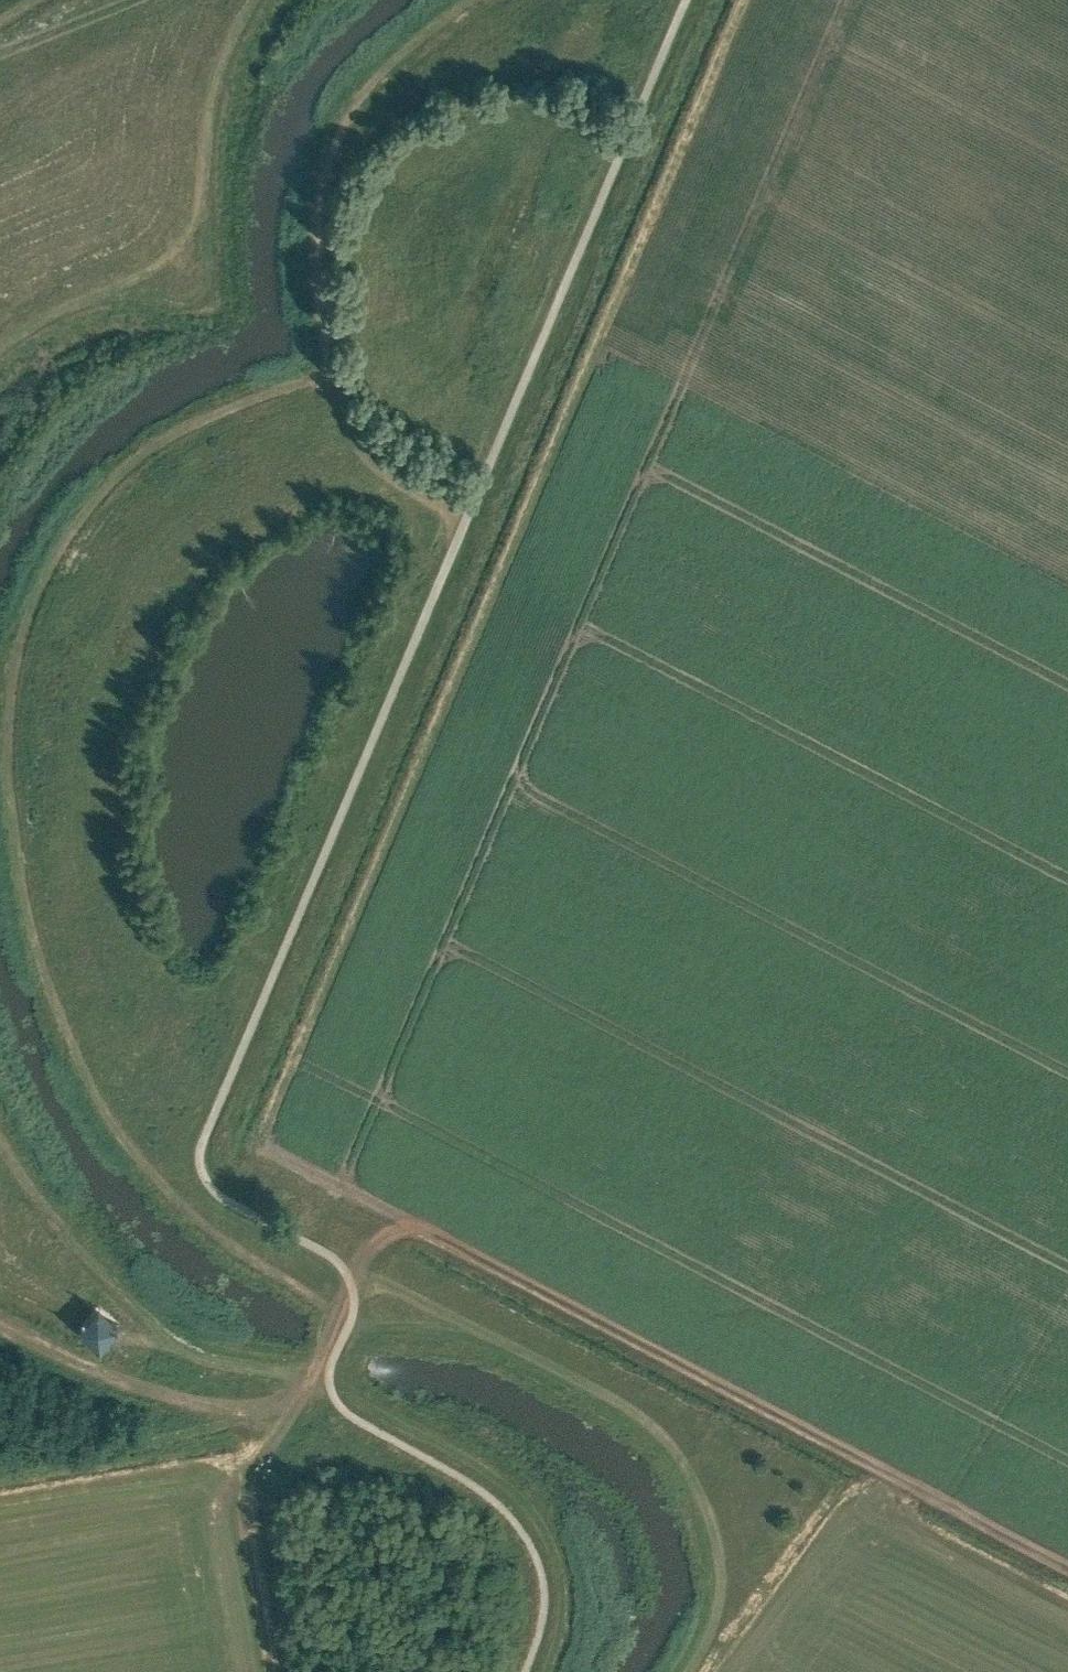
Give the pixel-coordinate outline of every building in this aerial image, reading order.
[(99,1305),(82,1325),(101,1343),(119,1323),(99,1305)]
